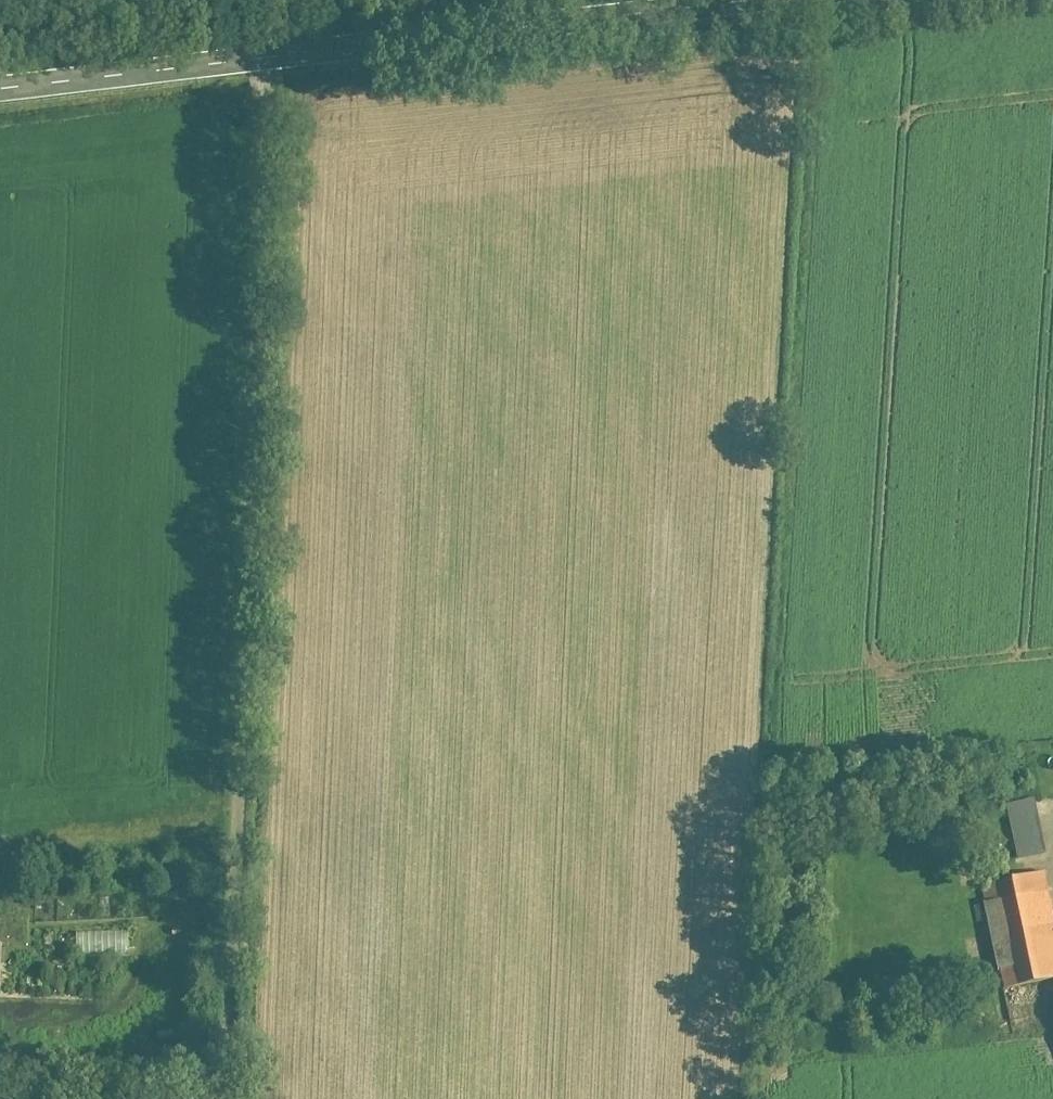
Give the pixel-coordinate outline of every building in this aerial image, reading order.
[(980,893),(1001,994),(1052,983),(1052,911),(1047,880),(980,893)]
